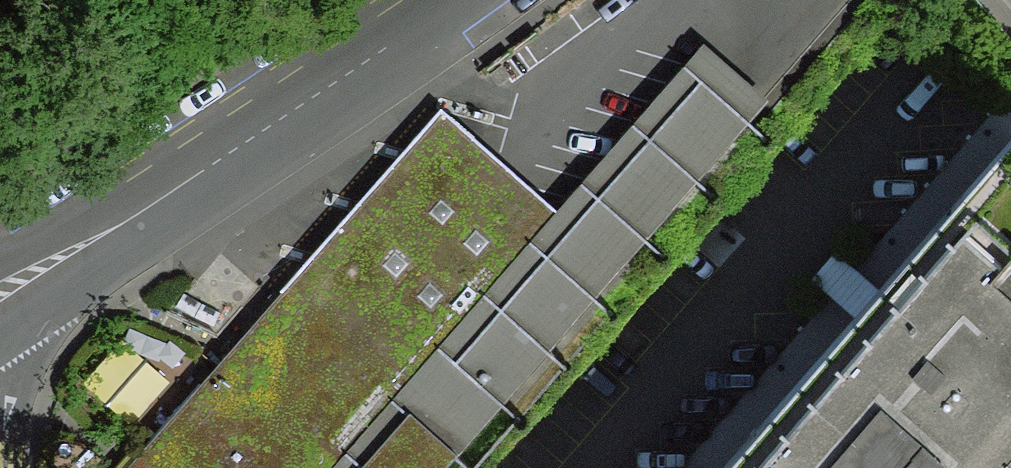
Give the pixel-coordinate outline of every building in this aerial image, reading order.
[(558,215),(532,244),(546,257),(701,81),(744,118),(768,91),(709,44),(558,215)] [(701,81),(546,257),(452,364),(501,405),(749,123),(744,118),(701,81)] [(526,239),(532,244),(558,215),(487,152),(442,112),(339,225),(282,295),(326,336),(344,317),(377,345),(389,332),(402,343),(426,316),(443,331),(526,239)] [(893,297),(1010,400),(1010,163),(893,297)] [(132,467),(445,467),(501,405),(452,364),(546,257),(532,244),(526,239),(443,331),(426,316),(402,343),(389,332),(377,345),(344,317),(326,336),(282,295),(233,351),(132,467)] [(743,467),(1007,467),(1010,464),(1010,400),(893,297),(743,467)]
